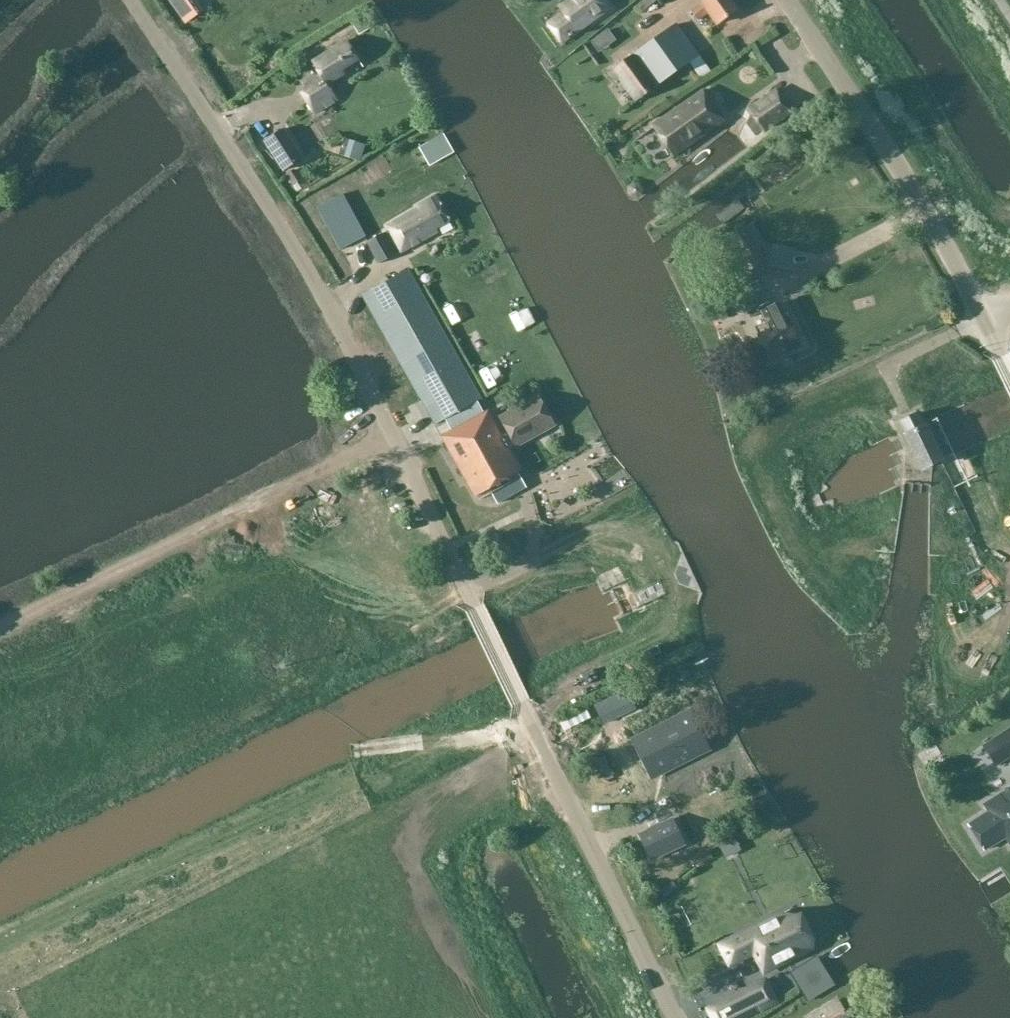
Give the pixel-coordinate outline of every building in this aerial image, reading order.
[(549,26),(562,45),(612,10),(605,0),(572,0),(560,9),(564,15),(549,26)] [(703,4),(692,12),(699,22),(710,14),(719,26),(737,12),(728,0),(707,0),(702,4),(703,4)] [(678,25),(613,71),(635,103),(701,57),(678,25)] [(318,79),(320,83),(303,95),(316,115),(338,101),(328,86),(345,76),(342,71),(359,61),(347,42),(313,63),(322,77),(318,79)] [(792,112),(775,90),(750,110),(767,132),(792,112)] [(705,94),(656,128),(675,154),(724,120),(705,94)] [(415,141),(424,160),(450,147),(440,128),(415,141)] [(284,130),(264,143),(284,173),(304,160),(284,130)] [(365,238),(337,185),(312,199),(341,251),(365,238)] [(631,189),(630,193),(632,197),(637,198),(641,195),(642,191),(639,187),(635,186),(631,189)] [(389,227),(391,230),(367,243),(379,265),(438,233),(436,229),(450,221),(437,197),(419,207),(420,209),(389,227)] [(749,272),(766,261),(745,226),(728,237),(749,272)] [(407,272),(365,296),(438,425),(446,420),(453,432),(442,438),(476,498),(490,490),(498,505),(527,489),(519,474),(521,473),(509,450),(520,444),(518,442),(551,424),(537,399),(504,417),(511,429),(500,435),(488,413),(484,414),(478,402),(480,401),(407,272)] [(772,364),(802,349),(780,304),(762,313),(771,332),(759,338),(772,364)] [(918,415),(901,423),(907,436),(904,438),(912,453),(921,472),(944,461),(935,443),(927,426),(924,427),(918,415)] [(627,691),(595,707),(603,725),(636,709),(627,691)] [(641,743),(655,771),(669,765),(671,769),(691,759),(689,755),(706,746),(692,717),(641,743)] [(983,747),(996,767),(1006,761),(993,741),(983,747)] [(991,813),(969,827),(983,848),(1004,835),(1009,844),(1009,791),(986,806),(991,813)] [(651,864),(686,848),(674,821),(639,837),(651,864)] [(763,960),(769,957),(774,967),(796,957),(793,951),(812,941),(803,922),(783,931),(776,917),(756,927),(757,928),(725,944),(735,963),(758,951),(763,960)] [(808,964),(791,974),(808,1001),(825,991),(808,964)] [(765,981),(731,998),(741,1017),(745,1017),(776,1003),(765,981)] [(837,1002),(811,1017),(847,1017),(837,1002)]
